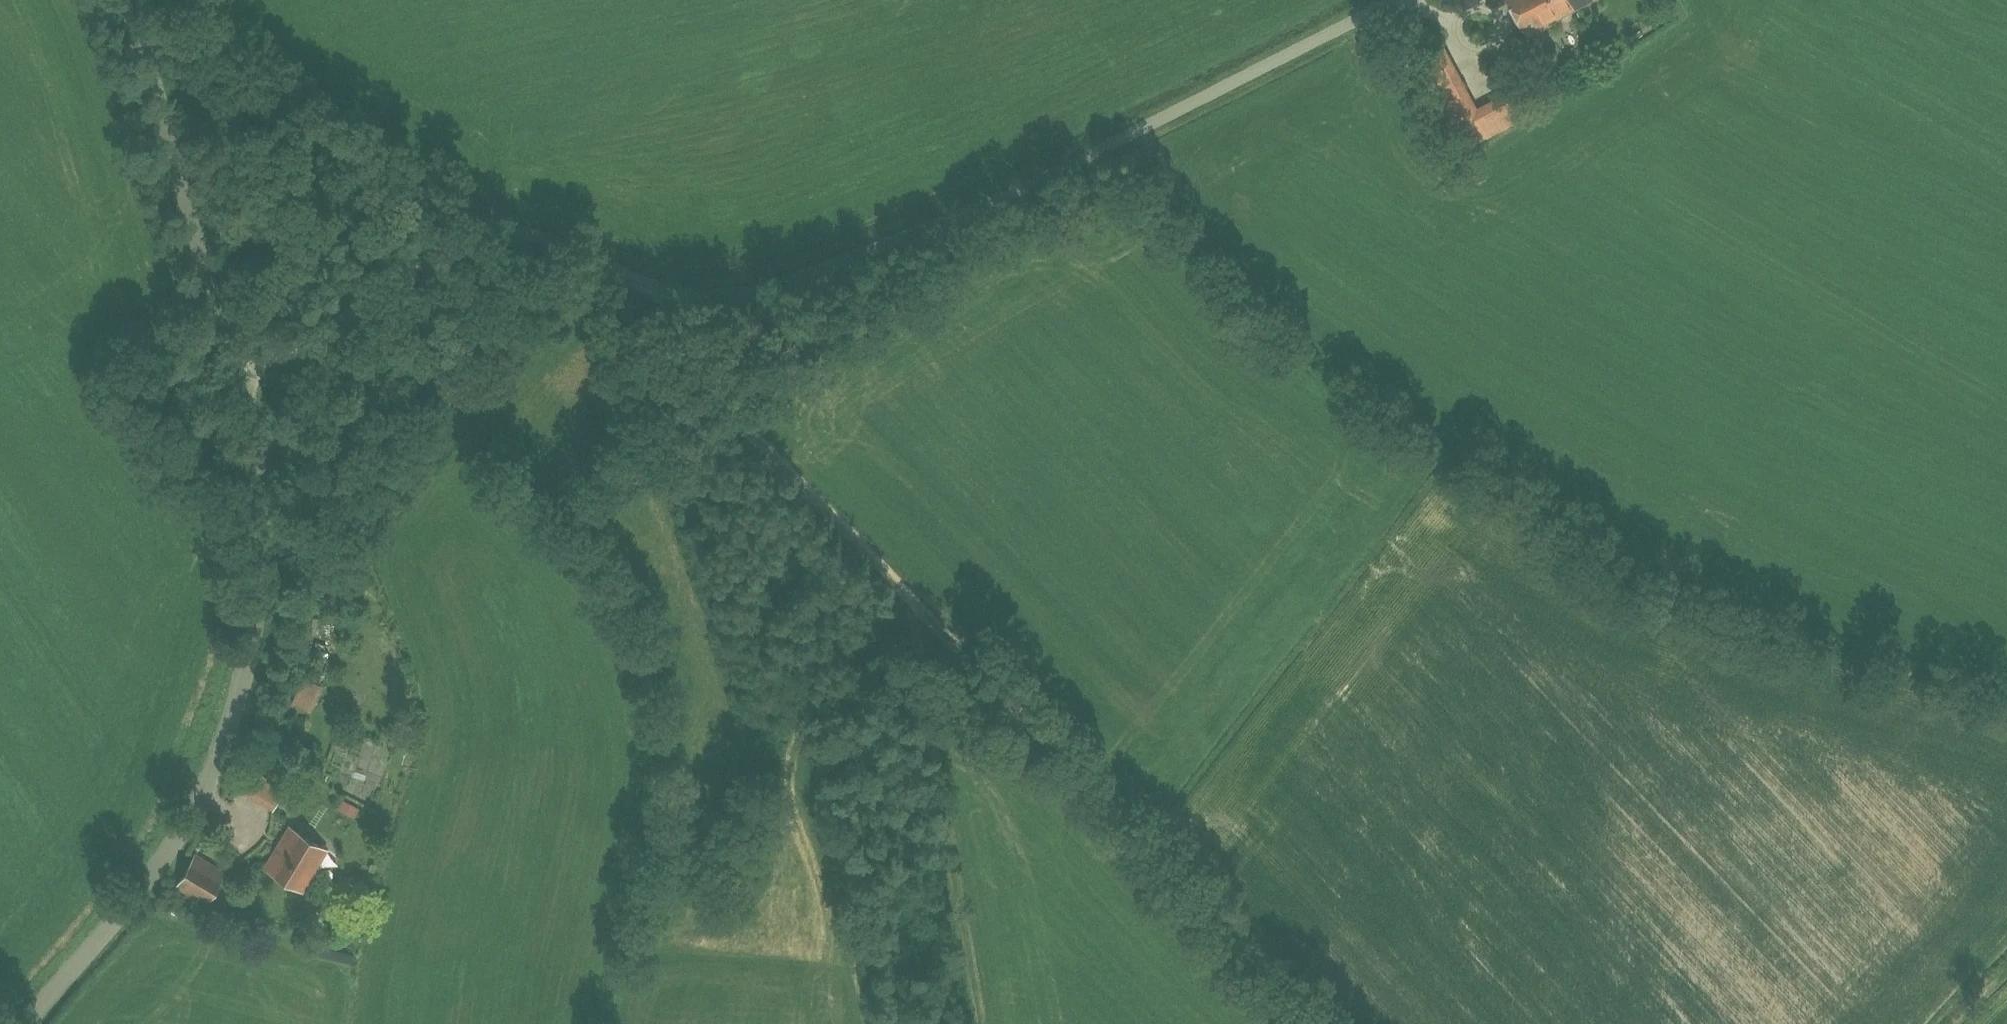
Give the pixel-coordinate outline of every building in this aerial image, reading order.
[(1527,34),(1593,0),(1509,0),(1527,34)] [(1444,47),(1419,60),(1465,146),(1489,133),(1480,114),(1470,111),(1471,109),(1460,89),(1465,86),(1444,47)] [(316,715),(327,684),(307,677),(296,708),(316,715)] [(250,794),(280,806),(288,787),(258,775),(250,794)] [(278,848),(267,866),(297,884),(310,861),(315,865),(326,847),(295,828),(281,850),(278,848)] [(178,885),(205,901),(224,871),(196,854),(178,885)]
